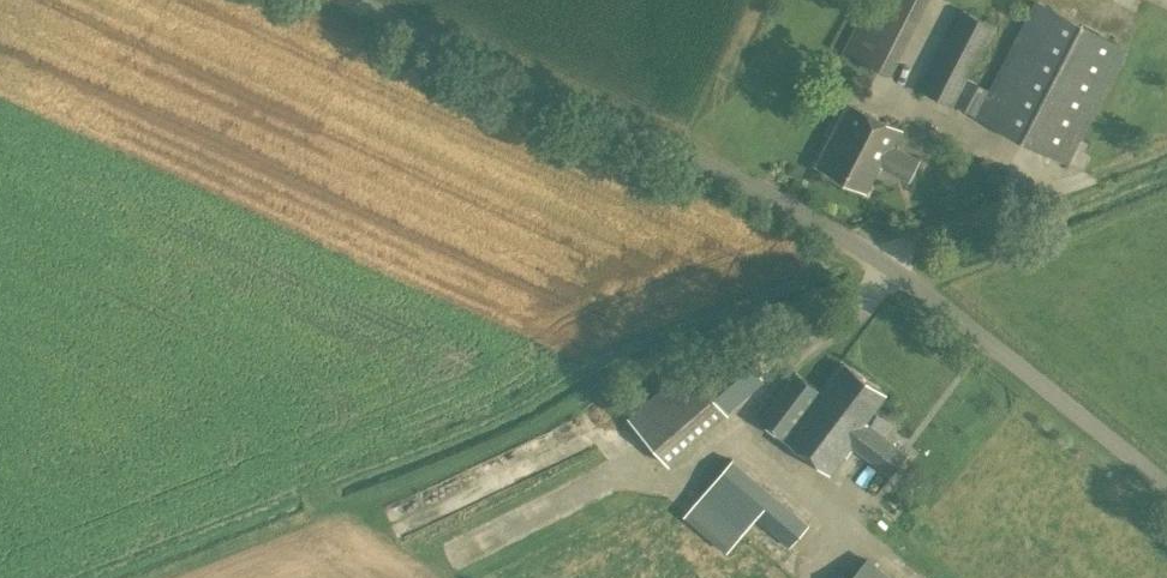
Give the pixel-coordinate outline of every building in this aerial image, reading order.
[(877,67),(911,0),(868,0),(843,50),(877,67)] [(1067,164),(1127,46),(1130,48),(1135,38),(1124,33),(1119,42),(1037,0),(1034,0),(1000,66),(989,89),(967,79),(979,55),(981,56),(997,26),(962,9),(921,88),(1067,164)] [(919,156),(892,142),(900,127),(845,98),(812,162),(866,190),(881,162),(909,177),(919,156)] [(734,345),(697,376),(728,412),(765,381),(734,345)] [(830,473),(852,444),(892,474),(907,454),(864,422),(885,394),(844,362),(821,392),(795,373),(759,419),(830,473)] [(669,463),(728,412),(697,376),(691,369),(631,419),(669,463)] [(697,498),(741,535),(755,518),(789,548),(810,523),(732,457),(697,498)] [(866,556),(849,577),(892,577),(866,556)]
